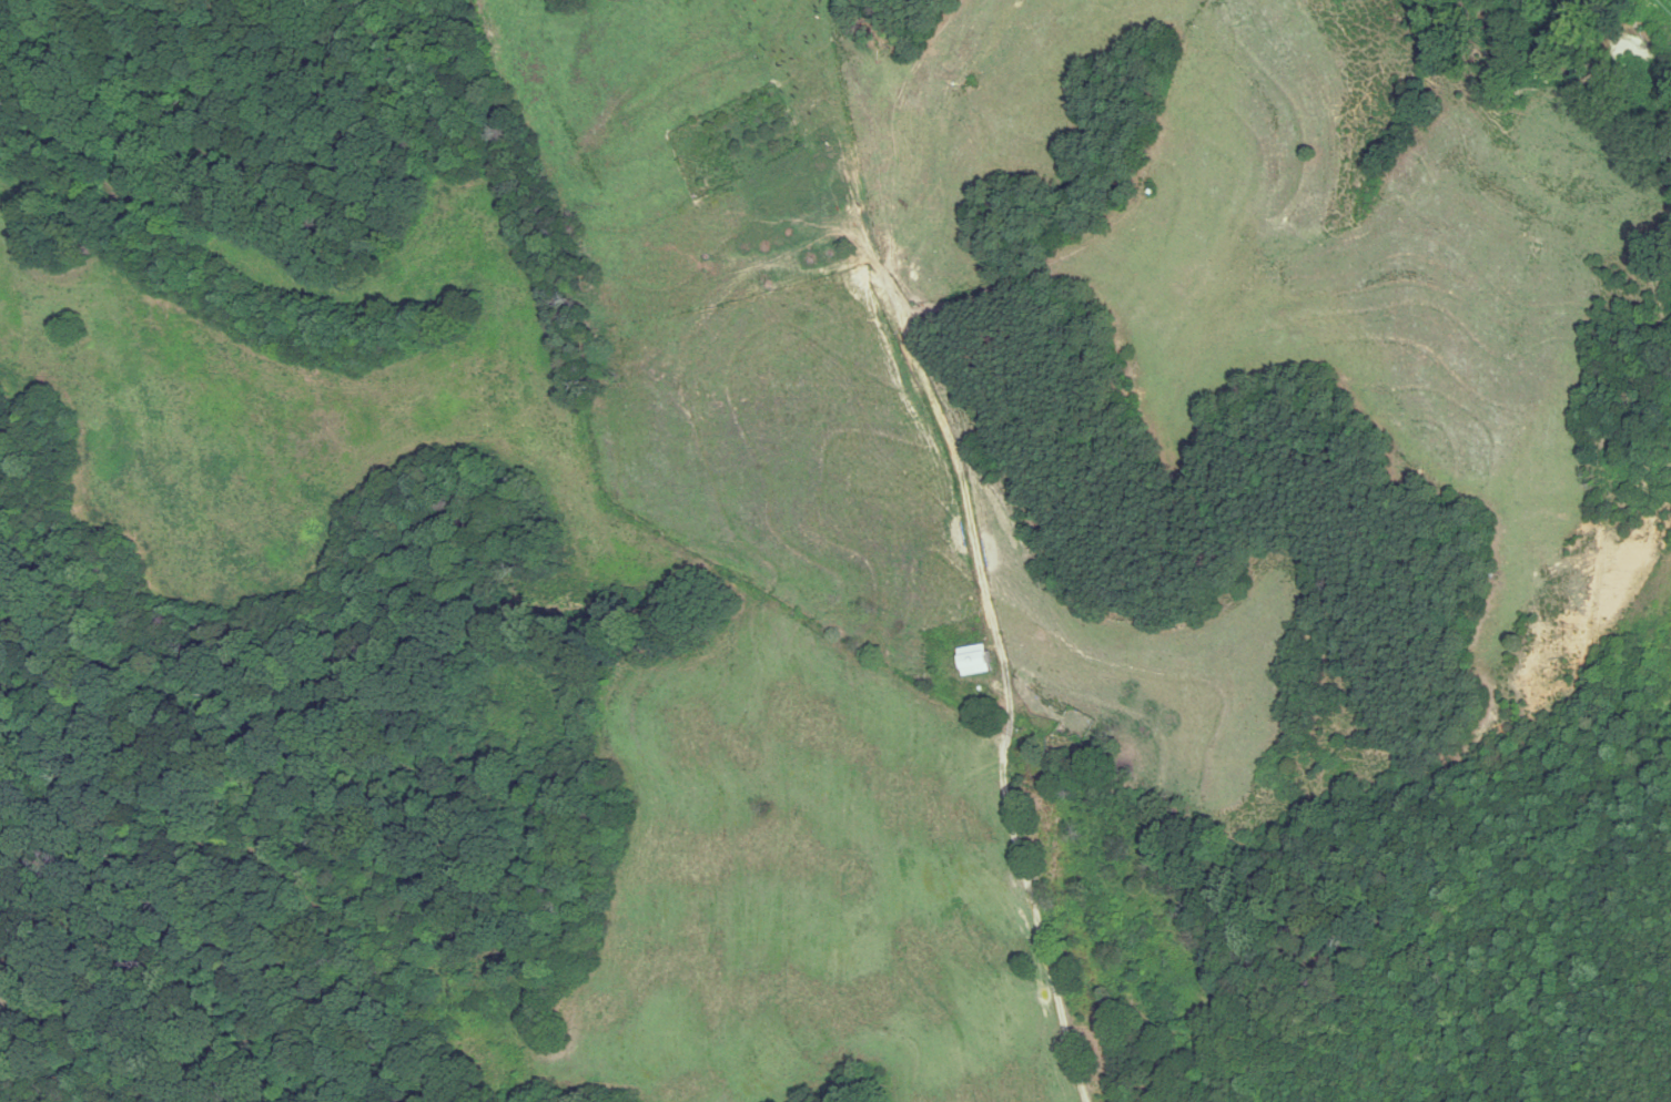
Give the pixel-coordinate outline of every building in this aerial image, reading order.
[(960,650),(965,677),(993,672),(988,645),(960,650)]
